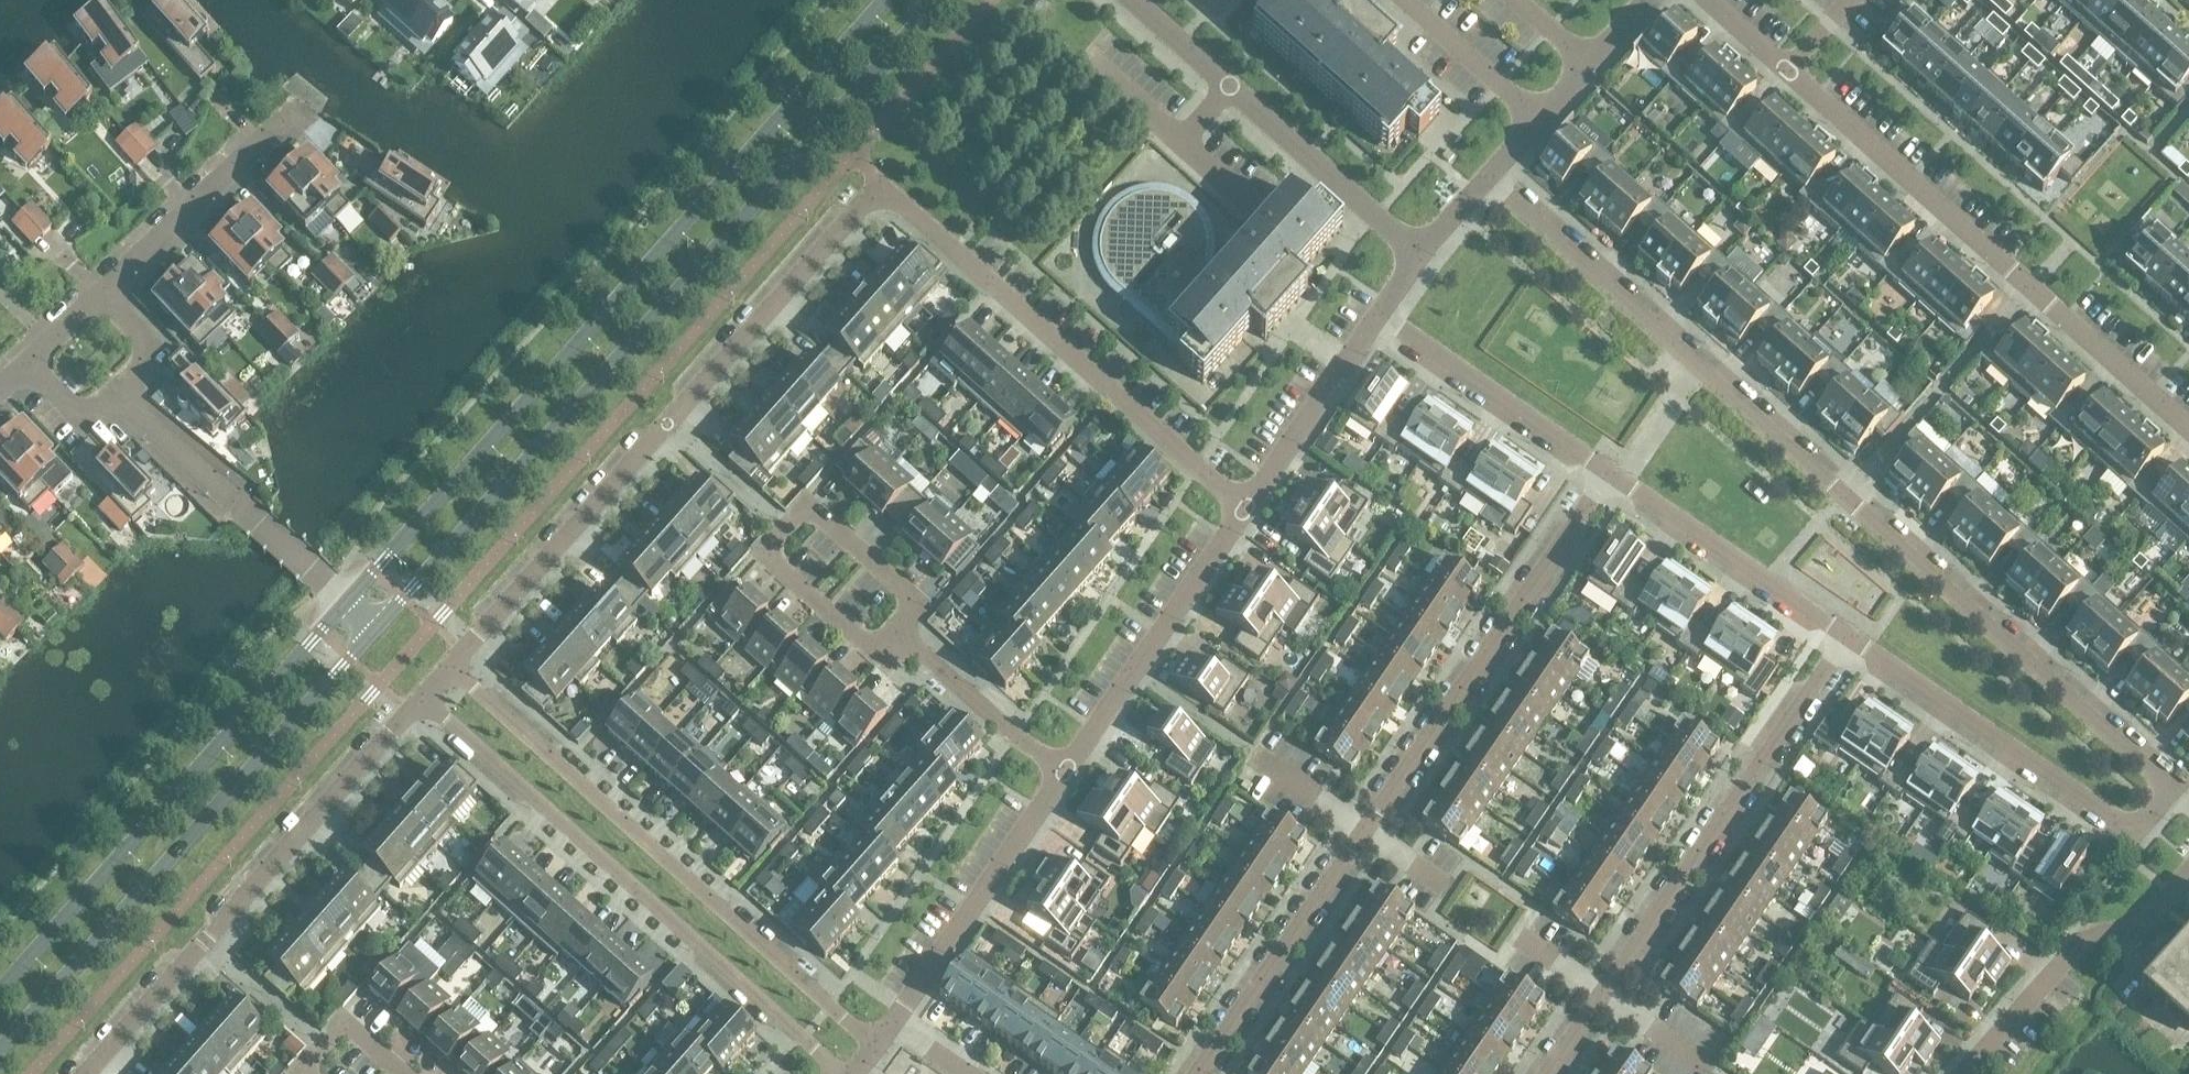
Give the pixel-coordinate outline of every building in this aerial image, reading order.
[(177,0),(170,0),(165,4),(162,0),(157,0),(140,15),(201,82),(216,68),(197,47),(209,36),(177,0)] [(426,0),(381,0),(394,12),(390,16),(423,46),(427,41),(433,46),(453,24),(426,0)] [(1382,68),(1393,55),(1364,30),(1353,42),(1305,0),(1263,0),(1272,8),(1258,24),(1268,32),(1262,38),(1378,141),(1383,135),(1393,144),(1407,128),(1418,138),(1437,117),(1382,68)] [(1997,10),(2004,1),(2003,0),(1990,0),(1988,2),(1997,10)] [(2101,0),(2069,0),(2062,7),(2080,23),(2101,0)] [(2133,0),(2101,0),(2080,23),(2098,39),(2133,0)] [(2151,16),(2133,0),(2098,39),(2116,55),(2151,16)] [(2013,9),(2004,1),(1997,10),(2005,17),(2013,9)] [(1898,29),(1881,48),(1901,66),(1902,64),(1901,64),(1935,25),(1934,24),(1930,29),(1900,3),(1886,19),(1898,29)] [(129,62),(141,53),(105,5),(95,13),(94,12),(77,25),(94,48),(100,43),(109,56),(97,65),(115,89),(137,73),(129,62)] [(1697,35),(1686,25),(1689,22),(1678,12),(1674,17),(1659,35),(1653,29),(1632,53),(1633,54),(1635,51),(1671,82),(1688,63),(1679,55),(1697,35)] [(516,53),(512,50),(526,33),(503,13),(455,68),(477,88),(483,82),(487,86),(516,53)] [(1985,23),(1994,31),(2001,22),(1993,15),(1985,23)] [(2134,71),(2168,31),(2151,16),(2116,55),(2134,71)] [(2010,30),(2001,22),(1994,31),(2002,38),(2010,30)] [(1901,64),(1902,64),(1918,80),(1953,41),(1935,25),(1901,64)] [(2024,34),(2032,41),(2040,33),(2031,25),(2024,34)] [(2186,47),(2185,46),(2168,31),(2134,71),(2151,86),(2186,47)] [(2048,40),(2040,33),(2032,41),(2041,49),(2048,40)] [(1953,41),(1918,80),(1919,80),(1917,82),(1924,89),(1926,86),(1936,95),(1971,57),(1953,41)] [(2186,45),(2185,46),(2186,47),(2151,86),(2177,110),(2188,97),(2188,82),(2188,81),(2188,48),(2186,45)] [(2021,55),(2029,62),(2037,54),(2028,46),(2021,55)] [(92,96),(64,63),(55,51),(44,60),(44,59),(27,73),(46,95),(51,90),(62,102),(58,105),(69,117),(82,106),(81,104),(84,101),(85,102),(92,96)] [(1736,70),(1740,66),(1726,54),(1722,58),(1715,51),(1697,71),(1688,63),(1671,82),(1700,109),(1735,69),(1736,70)] [(2045,61),(2037,54),(2029,62),(2038,70),(2045,61)] [(1971,57),(1936,95),(1954,111),(1989,73),(1988,72),(1982,78),(1966,63),(1971,57)] [(2059,65),(2068,73),(2075,65),(2067,57),(2059,65)] [(2084,72),(2075,65),(2068,73),(2076,80),(2084,72)] [(1756,88),(1736,70),(1735,69),(1700,109),(1719,126),(1730,135),(1747,115),(1738,107),(1756,88)] [(1989,73),(1954,111),(1954,112),(1952,114),(1959,120),(1961,118),(1971,127),(2006,88),(1989,73)] [(2081,93),(2064,78),(2056,86),(2073,102),(2081,93)] [(2006,88),(1971,127),(1972,128),(1970,130),(1977,136),(1979,134),(1989,143),(2019,110),(2002,95),(2007,89),(2006,88)] [(2095,97),(2103,105),(2111,96),(2102,89),(2095,97)] [(2119,104),(2111,96),(2103,105),(2112,112),(2119,104)] [(2090,102),(2082,110),(2091,118),(2099,109),(2090,102)] [(23,114),(12,103),(2,112),(1,111),(0,112),(0,141),(5,146),(11,141),(22,153),(18,156),(29,168),(42,156),(41,154),(44,151),(45,151),(52,145),(23,114)] [(1760,161),(1794,122),(1774,104),(1757,123),(1747,115),(1730,135),(1741,145),(1760,161)] [(183,105),(173,112),(186,132),(196,126),(183,105)] [(2019,110),(1989,143),(2007,159),(2041,120),(2040,120),(2036,125),(2019,110)] [(2137,120),(2128,112),(2121,120),(2130,128),(2137,120)] [(1588,175),(1606,155),(1570,124),(1573,121),(1572,120),(1551,143),(1557,149),(1541,166),(1540,166),(1536,170),(1547,180),(1551,176),(1561,186),(1579,167),(1588,175)] [(2041,120),(2007,159),(2024,174),(2025,175),(2059,136),(2041,120)] [(1814,140),(1813,139),(1794,122),(1760,161),(1779,179),(1814,140)] [(143,131),(137,124),(126,134),(143,152),(153,143),(143,131)] [(143,152),(126,134),(116,143),(132,162),(143,152)] [(1817,178),(1835,158),(1827,152),(1831,148),(1817,135),(1813,139),(1814,140),(1779,179),(1780,180),(1785,174),(1804,190),(1798,196),(1809,206),(1826,186),(1817,178)] [(2025,175),(2024,174),(2023,175),(2042,192),(2059,173),(2071,184),(2085,167),(2056,141),(2060,137),(2059,136),(2025,175)] [(338,184),(308,153),(306,155),(301,150),(290,160),(295,165),(287,172),(325,212),(334,222),(350,207),(332,189),(338,184)] [(1449,162),(1454,156),(1448,150),(1442,156),(1449,162)] [(1600,220),(1630,187),(1610,170),(1616,164),(1606,155),(1588,175),(1597,183),(1580,202),(1587,209),(1583,213),(1597,225),(1601,221),(1600,220)] [(439,191),(425,182),(395,162),(386,175),(375,169),(364,186),(426,227),(441,205),(433,200),(439,191)] [(2178,171),(2187,179),(2188,176),(2188,166),(2185,163),(2178,171)] [(325,212),(287,172),(277,182),(282,188),(273,196),(306,230),(325,212)] [(1874,193),(1877,190),(1864,177),(1860,181),(1853,174),(1835,194),(1826,186),(1809,206),(1838,232),(1839,232),(1844,226),(1873,193),(1874,193)] [(1647,227),(1665,208),(1654,199),(1649,205),(1630,187),(1600,220),(1601,221),(1621,239),(1638,219),(1647,227)] [(1858,249),(1893,210),(1874,193),(1873,193),(1844,226),(1863,243),(1857,249),(1858,249)] [(1287,307),(1274,296),(1340,223),(1319,204),(1309,215),(1291,199),(1244,251),(1241,248),(1217,274),(1205,263),(1207,250),(1206,236),(1201,224),(1194,213),(1184,204),(1172,198),(1159,195),(1145,195),(1132,199),(1121,205),(1112,214),(1105,225),(1101,237),(1100,250),(1102,263),(1108,274),(1171,335),(1188,351),(1179,362),(1203,383),(1252,328),(1261,336),(1287,307)] [(1752,210),(1743,202),(1736,210),(1744,218),(1752,210)] [(54,226),(32,203),(22,213),(36,229),(43,236),(54,226)] [(280,239),(250,207),(230,227),(268,267),(277,276),(293,262),(275,243),(280,239)] [(1659,273),(1694,234),(1665,208),(1647,227),(1656,235),(1639,255),(1659,273)] [(401,233),(379,210),(369,219),(391,242),(401,233)] [(1896,248),(1913,229),(1893,210),(1858,249),(1877,267),(1887,276),(1905,256),(1896,248)] [(22,213),(12,222),(18,229),(26,238),(36,229),(22,213)] [(2160,225),(2124,265),(2144,282),(2144,281),(2174,248),(2179,242),(2160,225)] [(268,267),(230,227),(219,237),(224,242),(216,251),(249,285),(268,267)] [(1706,280),(1724,261),(1694,234),(1659,273),(1655,277),(1669,289),(1672,285),(1680,292),(1697,272),(1706,280)] [(1917,302),(1952,263),(1932,244),(1914,264),(1905,256),(1887,276),(1917,302)] [(902,253),(889,268),(883,274),(920,306),(939,285),(938,284),(931,278),(935,274),(942,266),(920,247),(913,254),(914,255),(910,259),(903,252),(902,253)] [(1739,247),(1728,259),(1752,283),(1764,272),(1739,247)] [(2188,265),(2188,262),(2174,248),(2144,281),(2161,296),(2188,265)] [(354,278),(333,256),(323,266),(344,288),(354,278)] [(1718,326),(1753,287),(1724,261),(1706,280),(1715,288),(1698,308),(1705,314),(1702,318),(1715,331),(1719,327),(1718,326)] [(223,293),(193,262),(174,280),(221,330),(235,316),(218,298),(223,293)] [(1811,262),(1803,271),(1812,279),(1819,270),(1811,262)] [(1972,280),(1971,280),(1952,263),(1917,302),(1937,320),(1972,280)] [(2188,301),(2188,265),(2161,296),(2179,312),(2188,301)] [(323,266),(313,275),(334,298),(344,288),(323,266)] [(920,306),(883,274),(865,295),(901,327),(920,306)] [(1992,299),(1985,292),(1988,288),(1975,276),(1971,280),(1972,280),(1937,320),(1966,346),(1984,327),(1975,318),(1992,299)] [(221,330),(174,280),(162,292),(167,297),(158,305),(200,349),(221,330)] [(1765,333),(1783,313),(1753,287),(1718,326),(1719,327),(1727,334),(1724,338),(1735,348),(1756,325),(1765,333)] [(901,327),(865,295),(846,315),(883,348),(901,327)] [(2179,312),(2188,321),(2188,301),(2179,312)] [(299,335),(278,313),(267,322),(289,345),(299,335)] [(948,313),(939,323),(947,331),(956,321),(948,313)] [(1777,379),(1812,340),(1783,313),(1765,333),(1774,341),(1757,361),(1777,378),(1777,379)] [(883,348),(846,315),(828,336),(827,337),(834,343),(824,354),(846,374),(856,363),(863,369),(862,369),(864,370),(883,348)] [(289,345),(267,322),(257,332),(278,354),(285,349),(289,345)] [(938,341),(947,331),(939,323),(930,334),(938,341)] [(2009,384),(2048,341),(2034,329),(2031,333),(2023,327),(2006,346),(1997,338),(1977,361),(1978,361),(1981,359),(1990,367),(2009,384)] [(1903,336),(1894,328),(1887,336),(1895,344),(1903,336)] [(958,384),(991,347),(970,329),(969,329),(956,343),(952,340),(940,354),(943,357),(942,359),(962,378),(957,383),(958,384)] [(1824,386),(1842,366),(1845,362),(1816,336),(1812,340),(1777,379),(1777,378),(1773,382),(1787,395),(1791,391),(1798,397),(1815,378),(1824,386)] [(2029,402),(2064,363),(2045,346),(2048,342),(2048,341),(2009,384),(2029,402)] [(979,403),(1012,366),(991,347),(958,384),(979,403)] [(217,385),(184,350),(169,364),(188,385),(177,396),(180,400),(179,402),(178,404),(179,406),(180,408),(182,409),(184,410),(186,410),(188,408),(213,435),(221,427),(227,433),(246,415),(239,408),(217,385)] [(846,374),(824,354),(814,366),(808,359),(807,360),(806,360),(788,381),(819,408),(838,387),(836,385),(846,374)] [(902,365),(911,372),(920,362),(911,355),(902,365)] [(2084,381),(2064,363),(2029,402),(2030,403),(2035,397),(2054,413),(2048,419),(2058,428),(2076,408),(2067,400),(2084,381)] [(999,421),(1032,384),(1012,366),(979,403),(999,421)] [(1837,432),(1871,393),(1871,392),(1866,398),(1847,381),(1852,375),(1842,366),(1824,386),(1834,394),(1816,413),(1823,420),(1820,424),(1834,436),(1837,432)] [(250,398),(228,375),(217,385),(239,408),(250,398)] [(1390,412),(1404,391),(1382,376),(1367,398),(1364,396),(1348,421),(1384,445),(1402,419),(1390,412)] [(819,408),(788,381),(769,401),(806,434),(807,433),(806,432),(806,433),(801,428),(819,408)] [(924,391),(915,383),(904,394),(913,403),(924,391)] [(1020,439),(1053,403),(1032,384),(999,421),(1020,439)] [(888,395),(880,389),(874,396),(881,403),(888,395)] [(1884,439),(1901,419),(1871,393),(1837,432),(1857,450),(1874,430),(1884,439)] [(2088,455),(2123,415),(2102,397),(2085,416),(2076,408),(2058,428),(2088,455)] [(918,409),(928,417),(936,409),(926,400),(918,409)] [(806,434),(769,401),(751,422),(788,455),(806,434)] [(1074,421),(1053,403),(1020,439),(1021,440),(1026,434),(1047,453),(1049,451),(1052,454),(1065,440),(1061,437),(1074,422),(1073,421),(1074,421)] [(1419,464),(1452,416),(1433,403),(1429,408),(1427,407),(1413,427),(1402,419),(1384,445),(1395,453),(1398,449),(1419,464)] [(945,417),(936,409),(928,417),(938,426),(945,417)] [(2108,472),(2146,429),(2145,428),(2142,432),(2123,415),(2088,455),(2108,472)] [(1456,456),(1470,436),(1467,434),(1471,429),(1452,416),(1419,464),(1440,479),(1438,482),(1449,490),(1467,464),(1456,456)] [(912,426),(922,435),(929,427),(920,418),(912,426)] [(1997,420),(1990,428),(1998,436),(2006,428),(1997,420)] [(788,455),(751,422),(733,442),(733,443),(732,444),(739,450),(736,454),(735,454),(728,461),(750,481),(757,473),(760,469),(767,476),(768,477),(788,455)] [(73,477),(22,424),(4,442),(41,482),(50,492),(54,495),(73,477)] [(1090,425),(1081,436),(1089,443),(1098,432),(1090,425)] [(939,435),(929,427),(922,435),(932,444),(939,435)] [(2146,471),(2163,451),(2156,445),(2159,441),(2146,429),(2108,472),(2137,499),(2155,479),(2146,471)] [(835,440),(843,448),(852,437),(844,430),(835,440)] [(1906,458),(1885,481),(1896,491),(1899,487),(1908,495),(1909,496),(1944,457),(1914,431),(1897,450),(1906,458)] [(1080,453),(1089,443),(1081,436),(1072,446),(1080,453)] [(977,446),(967,437),(960,445),(969,454),(977,446)] [(154,491),(129,465),(130,463),(131,460),(130,458),(129,456),(127,455),(125,454),(123,455),(121,456),(117,452),(105,464),(97,455),(101,451),(90,439),(71,457),(133,523),(152,505),(146,498),(154,491)] [(1326,439),(1319,449),(1329,455),(1336,445),(1326,439)] [(4,442),(0,446),(0,481),(30,512),(50,492),(41,482),(4,442)] [(871,454),(860,444),(836,470),(848,481),(845,484),(864,500),(894,466),(875,450),(871,454)] [(1009,469),(1022,452),(1013,445),(1000,462),(1009,469)] [(1153,466),(1159,460),(1145,447),(1139,454),(1137,452),(1120,470),(1151,498),(1168,479),(1153,466)] [(1485,509),(1517,461),(1498,448),(1495,453),(1492,451),(1478,472),(1467,464),(1449,490),(1461,498),(1463,494),(1485,509)] [(981,464),(991,473),(998,465),(988,455),(981,464)] [(1909,496),(1908,495),(1905,499),(1905,500),(1919,512),(1922,508),(1929,514),(1947,495),(1956,503),(1973,484),(1944,457),(1909,496)] [(2050,465),(2041,457),(2032,466),(2041,474),(2050,465)] [(815,461),(807,472),(815,479),(824,469),(815,461)] [(1059,461),(1050,471),(1058,478),(1067,468),(1059,461)] [(1521,501),(1535,481),(1533,479),(1536,474),(1517,461),(1485,509),(1490,503),(1510,517),(1503,527),(1515,535),(1532,509),(1521,501)] [(1007,473),(998,465),(991,473),(1000,481),(1007,473)] [(894,466),(864,500),(882,517),(885,514),(896,524),(920,497),(909,487),(912,483),(894,466)] [(2188,500),(2188,473),(2188,474),(2181,467),(2164,487),(2155,479),(2137,499),(2167,525),(2188,500)] [(1099,483),(1135,516),(1151,498),(1120,470),(1105,487),(1099,482),(1099,483)] [(971,478),(981,487),(988,479),(979,471),(971,478)] [(1049,489),(1058,478),(1050,471),(1040,481),(1049,489)] [(807,489),(815,479),(807,472),(798,482),(807,489)] [(736,498),(713,478),(703,490),(696,484),(676,505),(713,538),(733,516),(725,509),(736,498)] [(998,488),(988,479),(981,487),(991,496),(998,488)] [(1369,504),(1342,486),(1333,499),(1306,480),(1291,503),(1355,547),(1355,546),(1345,539),(1369,504)] [(1135,516),(1099,483),(1083,501),(1120,533),(1134,517),(1135,516)] [(1965,511),(1948,531),(1955,537),(1951,541),(1965,553),(1969,550),(1968,549),(2003,510),(1973,484),(1956,503),(1965,511)] [(2064,503),(2073,511),(2080,503),(2071,495),(2064,503)] [(931,507),(920,497),(896,524),(907,533),(904,537),(923,553),(953,519),(934,503),(931,507)] [(131,521),(109,498),(97,509),(119,532),(131,521)] [(2188,540),(2188,500),(2167,525),(2186,542),(2188,540)] [(1120,533),(1083,501),(1067,519),(1104,551),(1105,550),(1118,535),(1120,533)] [(1042,510),(1034,502),(1025,512),(1033,520),(1042,510)] [(1355,547),(1291,503),(1290,504),(1301,511),(1286,533),(1313,552),(1304,565),(1330,583),(1355,547)] [(713,538),(676,505),(658,526),(695,559),(713,538)] [(1968,549),(1969,550),(1989,567),(2006,548),(2015,556),(2032,536),(2003,510),(1968,549)] [(1024,530),(1033,520),(1025,512),(1016,522),(1024,530)] [(953,519),(923,553),(941,570),(944,566),(956,577),(980,551),(968,540),(972,536),(953,519)] [(1104,551),(1067,519),(1066,520),(1072,525),(1057,542),(1094,574),(1111,555),(1105,550),(1104,551)] [(695,559),(658,526),(640,547),(676,580),(695,559)] [(2024,564),(2007,583),(2026,601),(2027,602),(2062,563),(2032,536),(2015,556),(2024,564)] [(1010,546),(1002,539),(993,549),(1002,556),(1010,546)] [(1628,574),(1642,554),(1620,539),(1605,561),(1602,560),(1586,584),(1622,608),(1639,582),(1628,574)] [(1094,574),(1057,542),(1041,560),(1078,592),(1094,574)] [(85,567),(63,544),(53,554),(68,569),(74,576),(85,567)] [(1410,551),(1401,544),(1394,555),(1403,561),(1410,551)] [(741,545),(732,555),(740,562),(749,552),(741,545)] [(676,580),(640,547),(620,568),(628,575),(618,586),(639,605),(649,594),(651,596),(670,575),(676,581),(676,580)] [(993,566),(1002,556),(993,549),(985,558),(993,566)] [(731,572),(740,562),(732,555),(723,565),(731,572)] [(1395,572),(1403,561),(1394,555),(1386,566),(1395,572)] [(2132,564),(2141,572),(2148,563),(2139,556),(2132,564)] [(1444,559),(1430,579),(1467,604),(1481,585),(1444,559)] [(1078,592),(1041,560),(1025,577),(1062,610),(1078,592)] [(2062,563),(2027,602),(2026,601),(2023,605),(2037,617),(2040,613),(2048,620),(2065,600),(2074,609),(2092,589),(2062,563)] [(1657,627),(1690,579),(1671,566),(1667,571),(1664,570),(1650,590),(1639,582),(1622,608),(1633,616),(1640,605),(1660,620),(1656,626),(1657,627)] [(64,586),(74,576),(68,569),(58,579),(64,586)] [(978,582),(970,574),(961,584),(969,591),(978,582)] [(1319,598),(1293,580),(1284,593),(1257,575),(1242,597),(1231,589),(1231,590),(1284,627),(1294,634),(1319,598)] [(1062,610),(1025,577),(1025,578),(1030,583),(1015,600),(1046,628),(1062,610)] [(1430,579),(1417,597),(1454,623),(1467,604),(1430,579)] [(1693,619),(1707,599),(1705,597),(1709,592),(1690,579),(1657,627),(1678,641),(1676,645),(1687,653),(1705,627),(1693,619)] [(1385,588),(1376,581),(1368,592),(1377,598),(1385,588)] [(2185,581),(2177,590),(2183,595),(2188,595),(2188,585),(2185,581)] [(736,642),(766,608),(748,592),(745,595),(733,584),(709,611),(721,622),(717,626),(736,642)] [(961,601),(969,591),(961,584),(953,593),(961,601)] [(639,605),(618,586),(608,597),(600,591),(581,612),(618,645),(637,623),(630,616),(639,605)] [(695,596),(703,604),(712,593),(704,586),(695,596)] [(2073,643),(2070,647),(2084,659),(2087,655),(2086,654),(2121,615),(2092,589),(2074,609),(2083,617),(2066,636),(2073,643)] [(1284,627),(1231,590),(1215,613),(1242,631),(1233,644),(1259,662),(1284,627)] [(1370,609),(1377,598),(1368,592),(1361,603),(1370,609)] [(1417,597),(1404,616),(1441,642),(1454,623),(1417,597)] [(6,599),(0,604),(0,613),(17,631),(27,621),(6,599)] [(1046,628),(1015,600),(999,618),(1030,645),(1031,644),(1046,628)] [(953,609),(945,601),(936,611),(944,619),(953,609)] [(768,609),(766,608),(736,642),(737,643),(741,639),(751,648),(747,652),(766,669),(796,635),(777,618),(774,621),(765,613),(768,609)] [(1722,672),(1755,624),(1736,611),(1732,616),(1730,614),(1716,635),(1705,627),(1687,653),(1699,661),(1701,657),(1722,672)] [(2182,611),(2176,618),(2186,627),(2188,623),(2188,618),(2182,611)] [(618,645),(581,612),(563,633),(599,666),(600,665),(594,659),(611,640),(617,646),(618,645)] [(7,641),(17,631),(0,613),(0,634),(7,641)] [(2086,654),(2087,655),(2107,673),(2124,653),(2133,661),(2151,642),(2121,615),(2086,654)] [(1404,616),(1391,635),(1429,660),(1441,642),(1404,616)] [(1039,651),(1031,644),(1030,645),(999,618),(998,619),(1000,620),(985,637),(1022,670),(1039,651)] [(1359,625),(1350,618),(1343,629),(1352,635),(1359,625)] [(1774,637),(1755,624),(1722,672),(1742,686),(1740,689),(1756,700),(1778,667),(1764,657),(1773,644),(1770,642),(1774,637)] [(1344,646),(1352,635),(1343,629),(1335,640),(1344,646)] [(599,666),(563,633),(544,653),(581,686),(599,666)] [(1552,633),(1538,653),(1575,678),(1589,658),(1552,633)] [(795,695),(826,661),(807,644),(804,648),(794,639),(797,636),(796,635),(766,669),(767,670),(771,665),(780,674),(777,678),(795,695)] [(1391,635),(1379,654),(1416,679),(1429,660),(1391,635)] [(1022,670),(985,637),(968,656),(974,662),(971,664),(986,677),(988,674),(1005,689),(1022,670)] [(2125,689),(2145,706),(2145,707),(2180,668),(2151,642),(2133,661),(2142,669),(2125,689)] [(581,686),(544,653),(525,675),(532,681),(521,693),(543,713),(554,701),(556,703),(574,682),(580,687),(581,686)] [(1538,653),(1525,671),(1562,697),(1575,678),(1538,653)] [(1379,654),(1366,672),(1403,698),(1416,679),(1379,654)] [(1214,673),(1187,655),(1171,678),(1224,715),(1249,678),(1223,660),(1214,673)] [(1334,662),(1325,655),(1317,666),(1326,672),(1334,662)] [(697,665),(708,674),(715,666),(705,657),(697,665)] [(628,671),(636,679),(645,669),(637,661),(628,671)] [(825,721),(855,687),(837,671),(834,674),(824,665),(827,662),(826,661),(795,695),(796,696),(800,692),(810,701),(806,705),(825,721)] [(681,674),(691,682),(698,674),(688,666),(681,674)] [(724,675),(715,666),(708,674),(717,683),(724,675)] [(1319,683),(1326,672),(1317,666),(1310,677),(1319,683)] [(1656,667),(1650,677),(1663,686),(1669,676),(1656,667)] [(2145,706),(2141,711),(2142,711),(2155,723),(2159,719),(2166,726),(2184,706),(2188,711),(2188,676),(2180,668),(2145,707),(2145,706)] [(1525,671),(1512,690),(1549,716),(1562,697),(1525,671)] [(1366,672),(1353,691),(1390,717),(1403,698),(1366,672)] [(708,683),(698,674),(691,682),(701,691),(708,683)] [(856,688),(855,687),(825,721),(826,722),(830,718),(840,727),(836,731),(855,748),(886,714),(866,697),(863,700),(853,692),(856,688)] [(1512,690),(1500,709),(1537,734),(1549,716),(1512,690)] [(1353,691),(1340,710),(1377,735),(1390,717),(1353,691)] [(1308,699),(1299,692),(1292,703),(1301,710),(1308,699)] [(1618,709),(1625,698),(1616,692),(1609,702),(1618,709)] [(608,710),(617,700),(609,693),(600,703),(608,710)] [(629,751),(662,715),(640,695),(633,703),(629,700),(617,714),(621,717),(607,732),(629,751)] [(912,698),(903,708),(912,716),(921,705),(912,698)] [(739,711),(729,702),(722,710),(732,719),(739,711)] [(1610,719),(1618,709),(1609,702),(1601,713),(1610,719)] [(1641,709),(1632,702),(1624,713),(1633,719),(1641,709)] [(599,720),(608,710),(600,703),(591,713),(599,720)] [(1293,720),(1301,710),(1292,703),(1284,714),(1293,720)] [(1859,766),(1894,719),(1873,705),(1869,710),(1867,708),(1853,729),(1830,713),(1813,739),(1835,755),(1838,751),(1859,766)] [(1500,709),(1487,728),(1524,753),(1537,734),(1500,709)] [(764,710),(756,718),(766,727),(774,719),(764,710)] [(1340,710),(1327,729),(1364,754),(1377,735),(1340,710)] [(967,727),(953,714),(951,717),(945,712),(928,731),(965,763),(982,745),(965,730),(967,727)] [(1163,713),(1147,736),(1174,755),(1165,768),(1191,785),(1216,749),(1163,713)] [(1626,730),(1633,719),(1624,713),(1617,724),(1626,730)] [(650,770),(682,733),(682,732),(676,738),(657,721),(663,715),(662,715),(629,751),(630,752),(650,770)] [(897,716),(888,727),(896,734),(905,723),(897,716)] [(1896,758),(1910,738),(1907,736),(1911,731),(1894,719),(1859,766),(1880,780),(1878,784),(1889,792),(1907,766),(1896,758)] [(743,729),(753,738),(760,730),(750,721),(743,729)] [(1682,722),(1668,742),(1705,767),(1719,748),(1682,722)] [(570,734),(576,740),(585,731),(579,725),(570,734)] [(887,743),(896,734),(888,727),(879,736),(887,743)] [(1487,728),(1474,747),(1511,772),(1524,753),(1487,728)] [(1327,729),(1314,748),(1351,774),(1364,754),(1327,729)] [(1592,746),(1600,735),(1591,729),(1583,740),(1592,746)] [(770,739),(760,730),(753,738),(763,747),(770,739)] [(949,781),(950,780),(965,763),(928,731),(933,737),(918,754),(949,781)] [(670,788),(703,752),(682,733),(650,770),(670,788)] [(786,744),(796,753),(803,745),(793,736),(786,744)] [(1615,746),(1606,739),(1599,750),(1608,756),(1615,746)] [(1585,757),(1592,746),(1583,740),(1576,751),(1585,757)] [(1668,742),(1655,761),(1692,786),(1705,767),(1668,742)] [(813,754),(803,745),(796,753),(806,762),(813,754)] [(1474,747),(1461,765),(1498,791),(1511,772),(1474,747)] [(1924,810),(1957,762),(1938,749),(1935,755),(1932,753),(1918,773),(1907,766),(1889,792),(1901,799),(1903,796),(1924,810)] [(1600,767),(1608,756),(1599,750),(1591,761),(1600,767)] [(865,751),(856,762),(864,769),(874,759),(865,751)] [(691,807),(718,776),(699,758),(704,752),(703,752),(670,788),(671,788),(691,807)] [(939,804),(955,786),(956,785),(950,780),(949,781),(918,754),(917,755),(923,760),(908,777),(939,804)] [(785,766),(794,775),(801,767),(792,758),(785,766)] [(1655,761),(1642,779),(1679,805),(1692,786),(1655,761)] [(856,779),(864,769),(856,762),(847,771),(856,779)] [(1972,781),(1976,775),(1957,762),(1924,810),(1945,825),(1943,829),(1954,836),(1972,810),(1961,803),(1975,782),(1972,781)] [(446,777),(439,771),(420,793),(457,825),(457,824),(452,819),(470,799),(468,797),(479,785),(457,765),(446,777)] [(1461,765),(1448,784),(1485,809),(1498,791),(1461,765)] [(1567,783),(1574,772),(1565,766),(1558,777),(1567,783)] [(812,776),(801,767),(794,775),(804,784),(812,776)] [(711,825),(744,788),(739,794),(718,776),(691,807),(711,825)] [(1590,783),(1581,776),(1573,787),(1582,794),(1590,783)] [(923,822),(939,804),(908,777),(893,793),(888,788),(886,789),(923,822)] [(1118,777),(1103,799),(1156,837),(1180,801),(1154,783),(1145,796),(1118,777)] [(1559,794),(1567,783),(1558,777),(1550,788),(1559,794)] [(1642,779),(1629,798),(1667,824),(1679,805),(1642,779)] [(1245,780),(1240,787),(1248,792),(1253,785),(1245,780)] [(1448,784),(1435,803),(1472,828),(1485,809),(1448,784)] [(1575,805),(1582,794),(1573,787),(1566,798),(1575,805)] [(733,844),(765,807),(744,788),(711,825),(733,844)] [(907,840),(923,822),(886,789),(871,807),(907,840)] [(846,799),(838,791),(828,801),(837,809),(846,799)] [(1156,837),(1103,799),(1093,792),(1076,816),(1103,834),(1094,847),(1121,865),(1145,830),(1155,838),(1156,837)] [(457,825),(420,793),(401,813),(438,846),(457,825)] [(1994,848),(2023,807),(2004,794),(2000,800),(1997,798),(1983,818),(1972,810),(1954,836),(1966,844),(1973,834),(1994,848)] [(1790,796),(1776,816),(1813,841),(1826,822),(1790,796)] [(1236,805),(1227,798),(1219,809),(1228,816),(1236,805)] [(1629,798),(1617,817),(1654,842),(1667,824),(1629,798)] [(1435,803),(1422,822),(1459,848),(1472,828),(1435,803)] [(1541,820),(1549,809),(1540,803),(1532,814),(1541,820)] [(787,827),(765,807),(733,844),(754,863),(767,848),(771,851),(784,837),(780,834),(787,827)] [(907,840),(871,807),(855,825),(891,858),(892,856),(907,840)] [(2026,848),(2040,827),(2038,825),(2041,820),(2023,807),(1994,848),(2015,863),(2009,874),(2020,881),(2037,855),(2026,848)] [(822,809),(813,819),(821,827),(830,817),(822,809)] [(1221,826),(1228,816),(1219,809),(1212,820),(1221,826)] [(438,846),(401,813),(383,834),(420,867),(438,846)] [(1269,813),(1256,833),(1293,858),(1306,839),(1269,813)] [(1564,820),(1555,813),(1548,824),(1557,830),(1564,820)] [(1534,831),(1541,820),(1532,814),(1525,825),(1534,831)] [(1776,816),(1763,835),(1800,860),(1813,841),(1776,816)] [(1617,817),(1604,836),(1641,861),(1654,842),(1617,817)] [(812,836),(821,827),(813,819),(804,829),(812,836)] [(1550,841),(1557,830),(1548,824),(1541,835),(1550,841)] [(881,881),(897,863),(898,862),(892,856),(891,858),(855,825),(853,826),(865,837),(851,853),(881,881)] [(484,832),(475,842),(483,849),(492,839),(484,832)] [(1256,833),(1243,852),(1280,877),(1293,858),(1256,833)] [(420,867),(383,834),(364,855),(371,862),(361,873),(383,893),(392,882),(400,889),(420,867)] [(1210,841),(1201,835),(1194,846),(1203,852),(1210,841)] [(1763,835),(1750,853),(1787,879),(1800,860),(1763,835)] [(1604,836),(1591,854),(1628,880),(1641,861),(1604,836)] [(1516,857),(1523,846),(1514,840),(1507,851),(1516,857)] [(475,859),(483,849),(475,842),(467,852),(475,859)] [(2070,880),(2085,858),(2063,843),(2049,863),(2037,855),(2020,881),(2056,906),(2072,882),(2070,880)] [(790,844),(781,855),(789,862),(799,852),(790,844)] [(494,902),(527,866),(505,846),(492,861),(489,858),(476,872),(479,875),(472,883),(494,902)] [(1195,863),(1203,852),(1194,846),(1186,857),(1195,863)] [(1848,867),(1856,856),(1847,850),(1839,861),(1848,867)] [(1508,868),(1516,857),(1507,851),(1499,861),(1508,868)] [(1539,857),(1530,851),(1523,861),(1532,868),(1539,857)] [(1243,852),(1230,870),(1267,896),(1280,877),(1243,852)] [(866,898),(881,881),(851,853),(835,871),(866,898)] [(1750,853),(1737,872),(1774,898),(1787,879),(1750,853)] [(1591,854),(1578,873),(1615,899),(1628,880),(1591,854)] [(780,872),(789,862),(781,855),(772,865),(780,872)] [(1110,881),(1084,863),(1075,876),(1048,857),(1032,880),(1096,924),(1096,923),(1086,916),(1110,881)] [(1524,878),(1532,868),(1523,861),(1515,872),(1524,878)] [(1841,878),(1848,867),(1839,861),(1832,872),(1841,878)] [(515,920),(548,884),(527,866),(494,902),(515,920)] [(1230,870),(1217,889),(1254,915),(1267,896),(1230,870)] [(850,916),(851,915),(866,898),(835,871),(819,889),(850,916)] [(765,872),(757,882),(765,889),(773,879),(765,872)] [(1185,879),(1176,872),(1168,883),(1177,890),(1185,879)] [(1737,872),(1724,891),(1761,916),(1774,898),(1737,872)] [(383,893),(361,873),(351,884),(344,878),(325,899),(361,932),(381,910),(373,903),(383,893)] [(1565,892),(1602,917),(1615,899),(1578,873),(1565,892)] [(439,883),(447,891),(455,881),(447,874),(439,883)] [(1096,924),(1032,880),(1031,881),(1042,888),(1027,910),(1054,929),(1045,942),(1071,960),(1096,924)] [(1170,901),(1177,890),(1168,883),(1161,894),(1170,901)] [(536,939),(568,902),(548,884),(515,920),(536,939)] [(1377,887),(1364,907),(1401,932),(1414,913),(1377,887)] [(1823,904),(1830,893),(1821,887),(1814,898),(1823,904)] [(858,922),(851,915),(850,916),(819,889),(818,890),(820,891),(805,908),(841,941),(858,922)] [(1217,889),(1204,908),(1241,933),(1254,915),(1217,889)] [(1724,891),(1712,910),(1749,935),(1761,916),(1724,891)] [(1565,892),(1552,912),(1589,937),(1602,917),(1565,892)] [(1815,915),(1823,904),(1814,898),(1806,909),(1815,915)] [(361,932),(325,899),(306,920),(343,953),(361,932)] [(556,957),(589,921),(568,902),(536,939),(556,957)] [(1364,907),(1351,926),(1388,951),(1401,932),(1364,907)] [(825,959),(841,941),(805,908),(788,927),(794,932),(792,934),(806,947),(808,944),(825,959)] [(1204,908),(1191,927),(1229,952),(1241,933),(1204,908)] [(1160,916),(1151,909),(1143,920),(1152,926),(1160,916)] [(1712,910),(1699,928),(1736,954),(1749,935),(1712,910)] [(1932,941),(1931,942),(1995,986),(2011,963),(1984,945),(1993,932),(1966,914),(1942,948),(1932,941)] [(454,927),(464,936),(471,928),(462,919),(454,927)] [(343,953),(306,920),(288,941),(324,974),(343,953)] [(1144,937),(1152,926),(1143,920),(1135,931),(1144,937)] [(582,970),(609,939),(589,921),(556,957),(557,958),(563,953),(582,970)] [(1797,941),(1805,930),(1796,924),(1788,935),(1797,941)] [(1351,926),(1338,944),(1375,970),(1388,951),(1351,926)] [(1191,927),(1179,945),(1216,971),(1229,952),(1191,927)] [(481,937),(471,928),(464,936),(474,945),(481,937)] [(1699,928),(1686,947),(1723,973),(1736,954),(1699,928)] [(1012,942),(998,932),(992,941),(1006,951),(1012,942)] [(1790,952),(1797,941),(1788,935),(1781,946),(1790,952)] [(2140,992),(2188,1036),(2188,936),(2140,992)] [(448,945),(457,954),(464,946),(455,937),(448,945)] [(603,989),(631,958),(609,939),(582,970),(603,989)] [(324,974),(288,941),(268,962),(275,968),(265,980),(287,1000),(297,988),(305,995),(319,979),(324,974)] [(1020,960),(1026,951),(1012,942),(1006,951),(1020,960)] [(1994,987),(1995,986),(1931,942),(1907,978),(1933,996),(1942,983),(1969,1001),(1984,979),(1994,987)] [(1338,944),(1325,963),(1362,989),(1375,970),(1338,944)] [(1179,945),(1166,964),(1203,990),(1216,971),(1179,945)] [(474,954),(464,946),(457,954),(467,963),(474,954)] [(1443,963),(1451,952),(1442,946),(1434,957),(1443,963)] [(400,1018),(430,984),(430,983),(438,974),(409,947),(370,991),(389,1009),(392,1005),(402,1014),(399,1017),(400,1018)] [(1093,947),(1084,961),(1099,971),(1108,957),(1093,947)] [(1134,953),(1125,947),(1118,957),(1127,964),(1134,953)] [(1686,947),(1673,966),(1710,991),(1723,973),(1686,947)] [(388,956),(380,949),(371,959),(379,966),(388,956)] [(963,1012),(991,971),(968,955),(940,996),(945,999),(944,1001),(949,1004),(950,1003),(963,1012)] [(496,964),(505,973),(513,965),(503,956),(496,964)] [(1119,975),(1127,964),(1118,957),(1110,968),(1119,975)] [(1436,974),(1443,963),(1434,957),(1427,967),(1436,974)] [(1466,963),(1457,957),(1450,967),(1459,974),(1466,963)] [(651,977),(651,976),(631,958),(603,989),(625,1008),(626,1006),(630,1009),(643,995),(639,992),(652,977),(651,977)] [(1772,978),(1779,967),(1770,961),(1763,972),(1772,978)] [(1038,972),(1052,982),(1058,973),(1044,963),(1038,972)] [(1325,963),(1312,982),(1349,1007),(1362,989),(1325,963)] [(1166,964),(1153,983),(1190,1008),(1203,990),(1166,964)] [(522,974),(513,965),(505,973),(515,982),(522,974)] [(674,997),(693,976),(682,966),(663,987),(671,994),(674,997)] [(1673,966),(1659,986),(1696,1011),(1710,991),(1673,966)] [(1451,984),(1459,974),(1450,967),(1442,978),(1451,984)] [(986,1028),(1014,987),(991,971),(963,1012),(986,1028)] [(504,981),(494,972),(487,980),(497,989),(504,981)] [(1764,989),(1772,978),(1763,972),(1755,983),(1764,989)] [(1072,982),(1058,973),(1052,982),(1066,991),(1072,982)] [(1507,976),(1494,996),(1531,1021),(1544,1002),(1507,976)] [(352,980),(343,990),(351,997),(360,988),(352,980)] [(1312,982),(1299,1001),(1336,1026),(1349,1007),(1312,982)] [(533,983),(526,991),(536,1000),(543,992),(533,983)] [(1153,983),(1139,1003),(1176,1028),(1190,1008),(1153,983)] [(1418,1000),(1425,989),(1416,983),(1409,994),(1418,1000)] [(449,1001),(430,984),(400,1018),(419,1035),(421,1032),(431,1040),(428,1044),(429,1045),(460,1010),(459,1010),(455,1014),(445,1005),(449,1001)] [(1009,1043),(1037,1002),(1014,987),(986,1028),(1009,1043)] [(343,1007),(351,997),(343,990),(335,1000),(343,1007)] [(1861,1021),(1861,1022),(1925,1066),(1940,1043),(1913,1024),(1922,1011),(1896,993),(1872,1028),(1861,1021)] [(1104,1004),(1089,994),(1083,1003),(1097,1013),(1104,1004)] [(1410,1011),(1418,1000),(1409,994),(1401,1005),(1410,1011)] [(1441,1000),(1432,994),(1424,1005),(1433,1011),(1441,1000)] [(656,995),(647,1005),(655,1012),(664,1002),(656,995)] [(1494,996),(1481,1015),(1518,1040),(1531,1021),(1494,996)] [(272,1016),(250,997),(239,1009),(232,1002),(213,1024),(250,1057),(269,1035),(261,1028),(272,1016)] [(1746,1015),(1754,1004),(1745,998),(1738,1009),(1746,1015)] [(1299,1001),(1287,1020),(1324,1045),(1336,1026),(1299,1001)] [(1032,1059),(1060,1018),(1037,1002),(1009,1043),(1032,1059)] [(1118,1014),(1104,1004),(1097,1013),(1112,1023),(1118,1014)] [(646,1022),(655,1012),(647,1005),(638,1015),(646,1022)] [(1426,1022),(1433,1011),(1424,1005),(1417,1016),(1426,1022)] [(739,1022),(742,1019),(727,1007),(709,1027),(703,1022),(703,1023),(739,1056),(756,1037),(739,1022)] [(1739,1026),(1746,1015),(1738,1009),(1730,1020),(1739,1026)] [(459,1071),(489,1037),(488,1036),(484,1040),(475,1031),(479,1027),(460,1010),(429,1045),(448,1061),(451,1058),(461,1067),(458,1070),(459,1071)] [(558,1020),(568,1028),(575,1020),(565,1012),(558,1020)] [(1481,1015),(1468,1033),(1505,1059),(1518,1040),(1481,1015)] [(1760,1015),(1742,1047),(1759,1057),(1777,1025),(1760,1015)] [(536,1024),(546,1033),(553,1025),(544,1016),(536,1024)] [(1077,1042),(1055,1027),(1061,1019),(1060,1018),(1032,1059),(1054,1073),(1055,1073),(1077,1042)] [(585,1029),(575,1020),(568,1028),(577,1037),(585,1029)] [(1287,1020),(1274,1038),(1311,1064),(1324,1045),(1287,1020)] [(1392,1037),(1400,1026),(1391,1020),(1383,1031),(1392,1037)] [(1925,1066),(1861,1022),(1836,1058),(1860,1073),(1864,1073),(1871,1063),(1888,1073),(1903,1073),(1914,1059),(1924,1066),(1925,1066)] [(739,1056),(703,1023),(688,1039),(681,1032),(679,1034),(716,1067),(715,1068),(722,1073),(723,1073),(739,1056)] [(213,1024),(194,1045),(227,1073),(234,1073),(250,1057),(213,1024)] [(563,1034),(553,1025),(546,1033),(556,1042),(563,1034)] [(1149,1035),(1135,1026),(1129,1035),(1143,1044),(1149,1035)] [(624,1030),(615,1040),(623,1048),(632,1037),(624,1030)] [(1385,1048),(1392,1037),(1383,1031),(1376,1042),(1385,1048)] [(1415,1037),(1406,1031),(1399,1042),(1408,1048),(1415,1037)] [(1455,1052),(1487,1073),(1495,1073),(1505,1059),(1468,1033),(1455,1052)] [(715,1068),(716,1067),(679,1034),(663,1051),(688,1073),(709,1073),(715,1068)] [(1163,1045),(1149,1035),(1143,1044),(1157,1054),(1163,1045)] [(519,1063),(518,1062),(514,1067),(504,1058),(508,1054),(489,1037),(459,1071),(462,1073),(509,1073),(519,1063)] [(302,1047),(292,1038),(284,1047),(294,1056),(302,1047)] [(1261,1057),(1286,1073),(1304,1073),(1311,1064),(1274,1038),(1261,1057)] [(615,1058),(623,1048),(615,1040),(606,1050),(615,1058)] [(1106,1049),(1105,1049),(1099,1058),(1077,1042),(1055,1073),(1089,1073),(1106,1049)] [(1400,1059),(1408,1048),(1399,1042),(1391,1053),(1400,1059)] [(194,1045),(176,1065),(186,1073),(224,1073),(225,1073),(227,1073),(194,1045)] [(1129,1065),(1106,1049),(1089,1073),(1122,1073),(1129,1065)] [(1602,1070),(1607,1073),(1650,1073),(1615,1050),(1602,1070)] [(663,1051),(647,1069),(653,1073),(688,1073),(663,1051)] [(1442,1071),(1447,1073),(1487,1073),(1455,1052),(1442,1071)] [(1261,1057),(1249,1073),(1286,1073),(1261,1057)] [(599,1058),(590,1068),(597,1073),(600,1073),(608,1065),(599,1058)] [(1374,1064),(1365,1058),(1358,1068),(1366,1073),(1367,1073),(1374,1064)] [(519,1063),(509,1073),(531,1073),(519,1063)] [(286,1071),(278,1064),(269,1073),(283,1073),(286,1071)] [(176,1065),(168,1073),(186,1073),(176,1065)]
